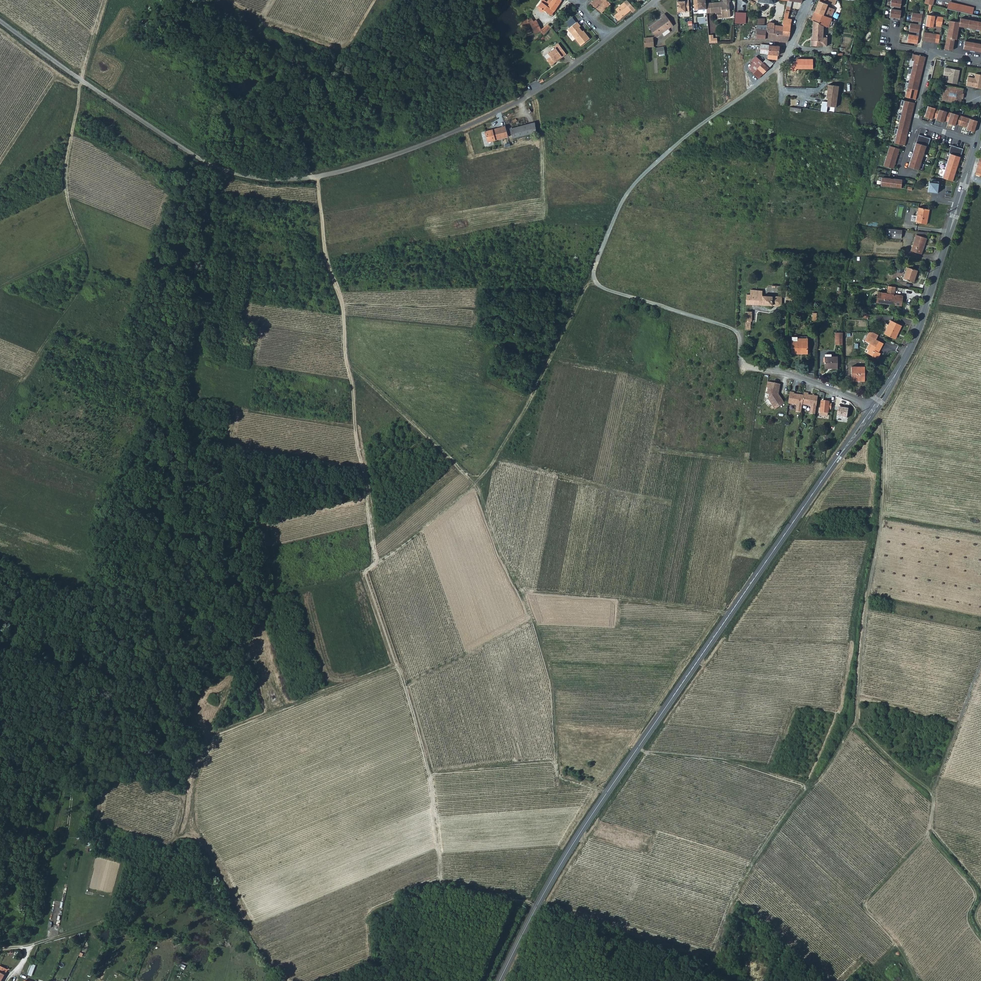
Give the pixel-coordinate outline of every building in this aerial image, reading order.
[(542,8),(541,10),(543,10),(545,9),(551,14),(561,0),(551,0),(547,5),(541,1),(538,5),(542,8)] [(604,9),(599,4),(603,0),(592,0),(589,2),(601,11),(604,9)] [(604,9),(610,4),(607,0),(603,0),(599,4),(604,9)] [(617,19),(630,9),(625,0),(615,8),(618,11),(614,14),(617,19)] [(678,10),(690,9),(690,0),(677,0),(678,10)] [(711,11),(715,11),(716,14),(717,15),(722,15),(722,16),(731,15),(729,0),(723,0),(723,1),(721,1),(721,0),(710,1),(711,11)] [(830,17),(836,0),(818,0),(814,10),(830,17)] [(973,6),(948,0),(947,7),(972,13),(973,6)] [(900,19),(901,10),(894,9),(891,9),(890,17),(891,17),(893,18),(900,19)] [(814,10),(811,18),(813,19),(812,28),(813,27),(819,29),(820,23),(828,26),(831,17),(830,17),(814,10)] [(736,11),(735,22),(746,23),(747,12),(736,11)] [(912,11),(911,20),(921,21),(922,13),(912,11)] [(662,17),(649,27),(657,37),(674,25),(665,13),(661,16),(662,17)] [(943,16),(928,13),(926,24),(934,25),(934,23),(942,24),(943,16)] [(960,16),(960,20),(950,19),(946,44),(954,45),(955,37),(957,37),(959,25),(961,25),(962,23),(963,23),(963,25),(967,25),(967,27),(970,27),(971,24),(972,25),(972,26),(976,27),(976,28),(979,29),(980,26),(980,19),(960,16)] [(787,18),(783,17),(782,22),(776,24),(776,21),(769,20),(768,23),(767,22),(766,29),(766,31),(789,35),(790,23),(792,18),(787,18)] [(535,33),(541,30),(536,20),(533,21),(530,22),(531,25),(535,33)] [(577,21),(568,28),(578,41),(584,35),(586,37),(588,36),(585,31),(584,32),(579,26),(581,25),(577,21)] [(760,24),(757,23),(757,27),(756,27),(756,37),(765,38),(766,31),(766,29),(760,28),(760,24)] [(823,34),(823,25),(820,23),(819,29),(813,27),(812,28),(811,39),(810,38),(810,44),(826,45),(826,34),(823,34)] [(910,23),(909,31),(916,32),(919,32),(920,24),(910,23)] [(548,25),(545,28),(541,30),(543,35),(550,28),(548,25)] [(787,40),(789,35),(766,31),(765,38),(787,40)] [(713,33),(708,33),(709,41),(718,41),(717,36),(713,36),(713,33)] [(908,33),(907,42),(915,43),(917,43),(918,35),(908,33)] [(581,45),(588,39),(586,37),(584,35),(578,41),(581,45)] [(654,36),(644,37),(645,45),(655,45),(654,36)] [(964,47),(969,48),(970,46),(971,46),(970,49),(975,50),(975,47),(977,48),(977,49),(980,50),(980,42),(965,39),(964,47)] [(562,56),(566,53),(559,43),(554,46),(556,47),(548,53),(551,56),(547,59),(551,64),(555,62),(554,61),(561,56),(562,56)] [(768,53),(768,57),(779,59),(777,54),(779,54),(784,52),(784,46),(761,43),(760,52),(768,53)] [(913,54),(911,59),(914,59),(912,68),(922,71),(926,57),(913,54)] [(759,77),(769,66),(763,60),(758,56),(748,67),(759,77)] [(766,57),(763,60),(769,66),(772,62),(766,57)] [(960,70),(945,67),(944,75),(948,76),(947,82),(957,84),(960,70)] [(908,82),(919,85),(922,71),(912,68),(909,68),(908,73),(910,73),(908,82)] [(786,87),(806,87),(807,81),(791,81),(792,72),(786,72),(786,87)] [(975,73),(975,77),(968,76),(966,86),(980,89),(980,74),(975,73)] [(905,97),(916,99),(919,85),(908,82),(906,82),(905,87),(907,88),(905,97)] [(836,107),(839,86),(828,84),(826,98),(828,98),(827,106),(836,107)] [(942,100),(960,103),(961,98),(960,98),(961,93),(962,94),(963,88),(945,85),(942,100)] [(912,117),(915,103),(902,100),(901,105),(903,105),(901,114),(912,117)] [(940,108),(928,105),(925,115),(932,118),(933,116),(937,117),(940,108)] [(951,112),(940,108),(937,117),(936,119),(944,121),(945,119),(948,120),(951,112)] [(963,115),(951,111),(951,112),(948,120),(948,122),(956,124),(956,122),(960,124),(963,115)] [(898,129),(908,131),(912,117),(901,114),(899,114),(897,119),(900,120),(898,129)] [(978,120),(963,115),(960,124),(967,126),(967,128),(974,130),(978,120)] [(512,138),(536,132),(534,122),(510,128),(512,138)] [(505,126),(485,131),(488,142),(508,137),(505,126)] [(894,143),(905,145),(908,131),(898,129),(895,128),(894,133),(897,134),(894,143)] [(915,145),(913,150),(914,151),(924,154),(927,146),(924,145),(920,144),(917,143),(916,145),(915,145)] [(900,149),(890,145),(883,165),(893,168),(900,149)] [(913,153),(911,158),(912,159),(921,162),(924,154),(914,151),(913,153)] [(950,153),(948,161),(957,164),(958,165),(960,159),(959,159),(960,156),(956,155),(953,154),(950,153)] [(910,161),(908,167),(919,170),(921,162),(912,159),(911,161),(910,161)] [(948,161),(945,169),(955,173),(956,173),(957,167),(956,167),(957,164),(948,161)] [(945,169),(942,178),(953,181),(955,176),(954,175),(955,173),(945,169)] [(901,188),(902,179),(882,177),(881,185),(901,188)] [(929,182),(928,191),(938,193),(939,183),(929,182)] [(914,213),(913,220),(927,222),(929,207),(918,206),(918,210),(916,210),(915,214),(914,213)] [(886,235),(901,236),(902,228),(886,227),(886,235)] [(911,249),(921,253),(928,231),(917,230),(911,249)] [(913,281),(917,269),(907,266),(903,277),(913,281)] [(892,302),(901,303),(902,293),(893,292),(894,286),(887,286),(886,291),(878,290),(877,300),(886,301),(886,300),(892,301),(892,302)] [(747,293),(747,303),(756,304),(757,304),(757,294),(763,294),(763,289),(751,288),(751,293),(747,293)] [(757,304),(773,304),(773,294),(765,294),(763,294),(757,294),(757,304)] [(782,294),(773,294),(773,304),(781,305),(782,294)] [(885,331),(896,335),(899,329),(900,329),(903,321),(891,316),(889,321),(885,331)] [(869,331),(866,338),(870,340),(873,342),(870,347),(868,350),(878,356),(882,350),(879,349),(884,340),(877,336),(879,333),(873,331),(869,331)] [(792,352),(808,352),(808,341),(792,338),(792,352)] [(826,365),(839,365),(838,354),(832,354),(825,354),(826,365)] [(866,364),(852,364),(852,377),(865,377),(866,364)] [(780,383),(768,381),(766,387),(768,387),(767,393),(769,394),(768,399),(775,409),(785,403),(778,393),(780,383)] [(794,391),(790,391),(788,402),(796,403),(796,404),(796,410),(801,410),(802,403),(810,404),(811,405),(810,412),(815,412),(817,394),(808,393),(808,391),(804,391),(803,394),(794,392),(794,391)] [(829,400),(821,399),(820,413),(827,414),(828,407),(830,408),(831,402),(829,402),(829,400)] [(848,409),(838,407),(836,416),(846,418),(848,409)] [(80,955),(85,957),(88,950),(84,947),(80,955)] [(40,951),(37,950),(28,973),(31,974),(40,951)] [(8,969),(9,969),(0,964),(0,980),(1,980),(8,969)]
